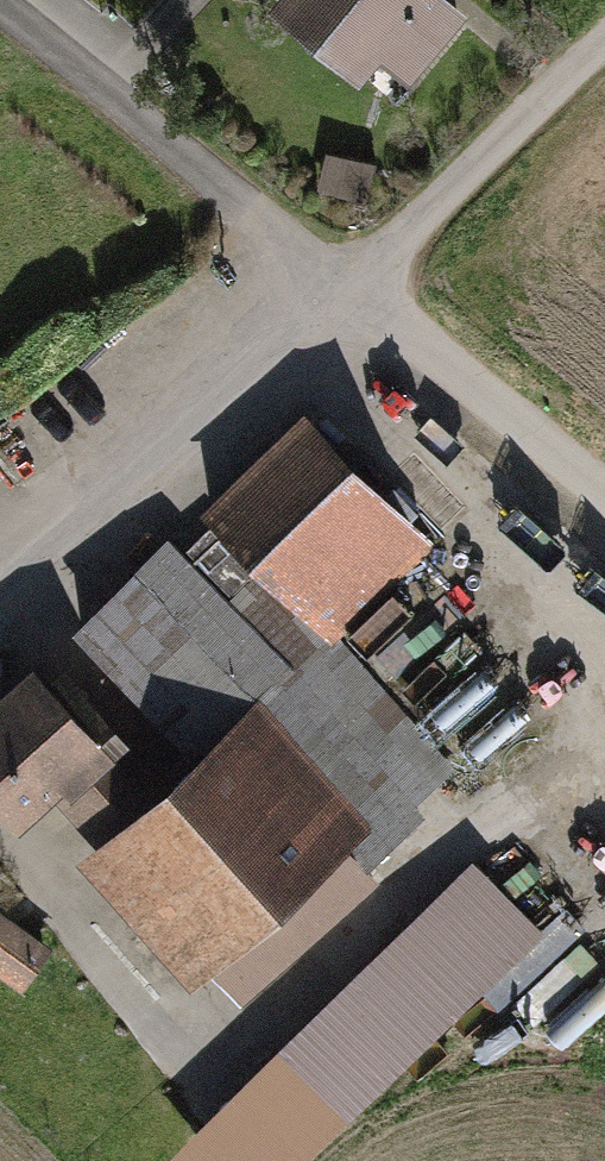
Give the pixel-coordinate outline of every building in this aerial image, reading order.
[(466,14),(449,0),(274,0),(269,6),(362,84),(371,72),(399,95),(466,14)] [(376,164),(326,152),(317,190),(367,202),(376,164)] [(438,554),(307,413),(203,508),(335,650),(438,554)] [(262,696),(289,671),(172,539),(74,625),(191,757),(262,696)] [(38,655),(0,686),(0,791),(19,814),(109,741),(38,655)] [(377,826),(262,696),(191,757),(61,872),(171,997),(207,966),(242,1006),(391,874),(361,839),(377,826)] [(472,865),(177,1154),(183,1160),(315,1160),(543,938),(472,865)] [(24,993),(56,957),(12,918),(0,932),(0,972),(24,993)]
